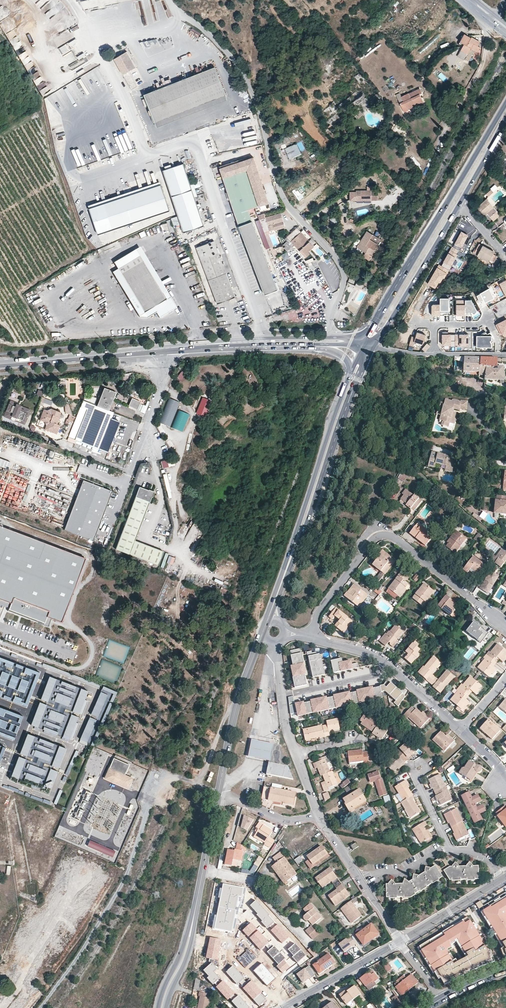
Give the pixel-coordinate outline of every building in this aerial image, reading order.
[(198,37),(200,31),(191,28),(189,33),(198,37)] [(199,42),(206,38),(203,34),(197,39),(199,42)] [(471,49),(474,51),(477,52),(480,47),(477,45),(480,41),(471,36),(470,37),(464,34),(458,43),(463,46),(457,56),(464,60),(465,58),(471,49)] [(10,41),(18,55),(27,50),(24,45),(22,46),(17,37),(10,41)] [(75,38),(58,48),(62,55),(71,50),(69,47),(77,42),(75,38)] [(146,44),(145,39),(139,41),(142,50),(145,49),(146,53),(149,52),(146,44)] [(468,61),(474,51),(471,49),(465,58),(468,61)] [(28,50),(19,55),(26,70),(35,65),(28,50)] [(69,64),(76,60),(71,51),(64,55),(69,64)] [(126,51),(113,59),(131,90),(137,86),(129,71),(135,67),(126,51)] [(34,67),(27,72),(30,75),(37,70),(34,67)] [(144,95),(155,122),(225,94),(214,67),(144,95)] [(47,86),(40,71),(31,75),(38,90),(47,86)] [(442,72),(438,75),(444,82),(448,79),(442,72)] [(88,74),(48,95),(59,116),(68,111),(66,107),(95,92),(92,87),(95,86),(88,74)] [(39,91),(42,95),(50,90),(47,86),(39,91)] [(413,104),(415,108),(424,103),(420,95),(422,93),(420,88),(401,97),(403,102),(400,103),(404,113),(409,111),(407,107),(413,104)] [(225,94),(155,122),(157,127),(227,99),(225,94)] [(352,101),(354,105),(366,101),(364,96),(352,101)] [(119,114),(124,112),(120,101),(115,102),(119,114)] [(245,116),(247,122),(254,119),(253,113),(245,116)] [(253,135),(217,142),(219,152),(255,145),(253,135)] [(301,154),(297,144),(285,149),(286,150),(285,151),(289,160),(301,154)] [(254,206),(267,201),(249,155),(233,161),(233,163),(217,169),(234,214),(254,206)] [(171,196),(192,189),(184,163),(163,169),(171,196)] [(88,204),(89,208),(161,184),(160,181),(88,204)] [(89,208),(98,234),(170,211),(161,184),(89,208)] [(367,190),(356,190),(356,192),(350,192),(350,201),(371,201),(371,186),(367,186),(367,190)] [(203,224),(192,189),(171,196),(183,232),(203,224)] [(487,200),(477,208),(491,224),(498,217),(491,210),(486,205),(489,203),(487,200)] [(252,220),(250,214),(256,212),(254,206),(234,214),(238,226),(252,220)] [(264,232),(269,230),(275,229),(284,225),(280,212),(265,217),(263,212),(257,214),(263,228),(264,232)] [(174,228),(180,226),(176,216),(170,218),(174,228)] [(163,234),(174,232),(171,219),(166,220),(167,223),(161,225),(163,234)] [(238,226),(264,293),(278,288),(252,220),(238,226)] [(287,238),(291,243),(301,233),(297,229),(287,238)] [(363,256),(368,260),(381,238),(367,230),(358,247),(365,251),(363,256)] [(314,248),(301,233),(291,243),(305,259),(310,254),(309,252),(314,248)] [(467,236),(461,233),(453,247),(458,250),(459,251),(461,247),(465,249),(467,245),(464,243),(467,236)] [(217,303),(230,298),(231,301),(237,299),(214,239),(195,247),(217,303)] [(287,240),(282,244),(288,252),(293,247),(287,240)] [(497,256),(495,255),(493,254),(494,253),(478,244),(473,254),(492,264),(490,268),(494,270),(500,260),(495,258),(497,256)] [(458,250),(453,247),(442,266),(449,270),(449,271),(452,266),(450,265),(455,257),(456,257),(457,254),(456,254),(458,250)] [(139,256),(117,269),(134,296),(129,299),(139,316),(144,313),(148,310),(151,316),(156,313),(159,318),(167,314),(167,311),(169,310),(172,311),(177,308),(166,291),(162,294),(139,256)] [(316,261),(308,264),(310,270),(319,267),(316,261)] [(449,270),(442,266),(439,264),(427,284),(435,288),(439,282),(440,283),(443,278),(444,279),(449,270)] [(360,277),(358,281),(364,285),(367,281),(360,277)] [(363,287),(356,283),(354,288),(361,291),(363,287)] [(476,295),(480,302),(484,300),(486,299),(487,301),(494,298),(489,288),(476,295)] [(440,304),(440,315),(444,315),(444,313),(449,313),(449,297),(440,297),(440,304)] [(465,298),(465,299),(465,315),(469,315),(469,311),(477,311),(470,298),(465,298)] [(456,299),(457,313),(462,313),(462,315),(465,315),(465,299),(456,299)] [(432,315),(440,315),(440,304),(433,304),(431,305),(432,315)] [(496,324),(501,334),(505,332),(505,319),(496,324)] [(448,331),(442,332),(443,344),(451,344),(451,346),(455,346),(455,345),(455,334),(448,334),(448,331)] [(426,335),(417,332),(415,337),(412,336),(409,345),(414,346),(415,342),(423,344),(426,335)] [(494,339),(490,332),(487,334),(486,332),(481,335),(481,336),(478,336),(478,341),(478,347),(481,347),(492,347),(492,343),(491,341),(494,339)] [(468,334),(455,334),(455,345),(469,345),(468,334)] [(480,358),(464,358),(463,372),(479,373),(478,375),(485,376),(485,369),(479,369),(480,358)] [(485,376),(484,380),(505,381),(503,367),(497,367),(497,362),(505,363),(505,361),(505,359),(480,358),(479,369),(485,369),(485,376)] [(182,371),(177,377),(181,380),(186,374),(182,371)] [(104,388),(97,406),(108,411),(115,393),(104,388)] [(204,417),(211,401),(202,397),(195,413),(204,417)] [(140,402),(132,398),(128,406),(136,410),(140,402)] [(180,403),(169,399),(160,423),(171,427),(180,403)] [(81,400),(65,445),(72,448),(74,446),(76,446),(74,449),(105,461),(112,442),(115,443),(116,440),(114,439),(120,422),(111,419),(114,413),(108,411),(97,406),(81,400)] [(459,409),(460,402),(453,401),(452,400),(452,402),(445,400),(442,411),(441,416),(440,421),(443,422),(442,426),(448,427),(449,423),(454,424),(455,419),(454,419),(455,413),(452,412),(451,412),(451,408),(453,409),(458,410),(459,409)] [(20,409),(29,412),(30,410),(18,405),(18,404),(10,401),(9,405),(17,408),(16,410),(19,411),(20,409)] [(466,410),(467,402),(460,401),(460,402),(459,409),(466,410)] [(137,410),(144,413),(147,407),(139,404),(137,410)] [(15,421),(24,425),(29,412),(20,409),(19,411),(16,410),(17,408),(9,405),(4,417),(11,419),(12,417),(16,418),(15,421)] [(50,415),(42,412),(40,419),(49,422),(45,431),(55,434),(59,425),(56,424),(58,420),(56,419),(57,416),(58,417),(60,412),(52,409),(50,415)] [(190,414),(179,410),(172,427),(183,431),(190,414)] [(49,422),(40,419),(39,421),(44,422),(45,426),(43,430),(45,431),(49,422)] [(453,469),(456,459),(432,453),(428,467),(435,469),(436,465),(446,467),(453,469)] [(409,473),(402,469),(398,479),(404,482),(409,473)] [(111,490),(82,479),(64,529),(93,540),(111,490)] [(153,492),(139,487),(116,549),(157,564),(162,550),(135,539),(153,492)] [(407,491),(403,496),(400,500),(406,505),(405,506),(410,509),(411,508),(414,511),(422,501),(414,495),(413,496),(407,491)] [(505,497),(496,496),(496,500),(495,500),(494,513),(505,514),(505,502),(505,497)] [(433,536),(417,524),(409,534),(425,546),(433,536)] [(0,525),(0,598),(10,602),(9,606),(7,610),(43,623),(46,615),(51,617),(61,621),(85,557),(0,525)] [(456,531),(450,538),(451,539),(448,544),(446,547),(451,551),(454,548),(457,550),(466,539),(456,531)] [(382,550),(379,554),(380,555),(372,565),(383,573),(385,574),(395,561),(382,550)] [(505,563),(505,554),(501,551),(496,559),(493,557),(491,561),(497,565),(496,566),(502,569),(505,563)] [(380,555),(379,554),(377,553),(369,563),(372,565),(380,555)] [(479,558),(475,554),(462,570),(467,574),(471,569),(478,575),(485,566),(478,560),(479,558)] [(479,558),(478,560),(485,566),(488,562),(480,557),(479,558)] [(402,571),(388,589),(394,593),(391,596),(396,600),(398,597),(400,598),(406,590),(404,589),(408,584),(405,582),(409,577),(408,575),(409,573),(406,570),(404,573),(402,571)] [(379,582),(385,574),(383,573),(381,575),(379,574),(376,579),(379,582)] [(478,587),(488,593),(499,577),(491,573),(485,583),(482,581),(478,587)] [(424,584),(418,591),(420,592),(417,596),(415,595),(412,598),(421,605),(424,601),(425,602),(434,592),(424,584)] [(354,585),(350,589),(352,591),(349,595),(347,593),(347,592),(344,596),(356,606),(362,598),(364,600),(368,596),(354,585)] [(448,600),(450,598),(446,596),(437,606),(451,616),(454,612),(458,608),(454,605),(448,600)] [(0,598),(0,603),(9,606),(10,602),(0,598)] [(359,608),(364,600),(362,598),(356,606),(359,608)] [(345,627),(347,629),(352,622),(335,609),(329,617),(332,620),(333,618),(335,616),(340,620),(338,622),(336,625),(335,626),(341,631),(345,627)] [(481,628),(474,622),(466,632),(478,642),(480,638),(483,641),(489,633),(483,629),(482,630),(481,628)] [(389,632),(387,635),(380,642),(385,647),(389,643),(390,641),(392,643),(390,644),(390,645),(393,648),(398,642),(397,640),(403,633),(395,626),(390,632),(389,632)] [(415,642),(405,652),(408,655),(406,656),(404,659),(409,663),(415,657),(417,658),(419,655),(417,653),(420,650),(417,647),(419,645),(415,642)] [(486,655),(494,661),(497,657),(499,659),(503,662),(505,658),(505,657),(505,656),(505,651),(497,644),(490,653),(489,652),(486,655)] [(291,656),(293,666),(303,664),(304,664),(302,653),(301,653),(300,649),(291,651),(292,655),(291,656)] [(312,651),(307,652),(308,657),(309,657),(310,662),(321,660),(320,654),(317,655),(316,652),(312,653),(312,651)] [(494,661),(486,655),(483,658),(485,659),(478,668),(489,677),(491,674),(493,675),(496,670),(493,667),(491,665),(494,661)] [(433,657),(424,667),(427,669),(421,676),(433,686),(432,687),(438,692),(443,685),(445,687),(454,677),(447,671),(439,680),(435,677),(431,674),(436,668),(440,664),(433,657)] [(0,658),(0,696),(26,706),(39,673),(0,658)] [(331,661),(334,673),(359,668),(358,663),(352,664),(351,661),(343,663),(342,658),(331,661)] [(321,660),(310,662),(313,677),(325,675),(322,659),(321,660)] [(306,674),(303,664),(293,666),(291,666),(294,677),(293,677),(295,688),(307,685),(305,675),(306,674)] [(427,669),(424,667),(423,666),(418,673),(421,676),(427,669)] [(440,671),(436,668),(431,674),(435,677),(440,671)] [(91,692),(50,676),(32,725),(72,740),(91,692)] [(461,684),(459,687),(467,694),(470,690),(472,692),(476,695),(479,690),(479,689),(481,686),(470,676),(463,685),(461,684)] [(380,687),(381,693),(385,692),(396,702),(394,705),(398,709),(401,705),(406,697),(387,680),(383,686),(380,687)] [(104,722),(116,692),(101,686),(90,716),(100,720),(104,722)] [(303,702),(295,704),(298,716),(383,699),(381,693),(380,687),(373,689),(372,688),(357,691),(357,692),(350,694),(349,693),(334,696),(334,697),(326,698),(326,697),(311,701),(311,702),(304,703),(303,702)] [(463,698),(467,694),(459,687),(456,691),(457,692),(455,695),(450,700),(458,707),(456,709),(459,712),(461,711),(464,706),(466,707),(469,703),(466,700),(463,698)] [(0,707),(0,734),(14,740),(23,716),(0,707)] [(429,718),(426,715),(425,717),(421,713),(415,709),(414,710),(411,707),(404,714),(420,728),(429,718)] [(361,724),(373,733),(378,724),(381,721),(374,716),(373,717),(370,715),(368,718),(364,715),(360,721),(362,723),(361,724)] [(88,717),(78,742),(86,746),(96,720),(88,717)] [(328,728),(323,729),(324,737),(330,736),(329,731),(339,729),(337,719),(326,721),(328,728)] [(492,724),(492,723),(489,720),(480,729),(491,740),(500,730),(495,725),(494,726),(492,724)] [(388,731),(378,724),(373,733),(372,734),(381,740),(388,731)] [(322,726),(303,730),(305,740),(307,740),(319,737),(319,738),(324,737),(323,729),(322,726)] [(454,741),(451,738),(449,740),(445,736),(440,731),(432,740),(444,751),(454,741)] [(65,749),(28,734),(9,779),(47,795),(65,749)] [(274,743),(252,739),(248,757),(269,761),(266,774),(293,779),(288,766),(270,762),(274,743)] [(406,745),(396,754),(405,764),(408,761),(407,760),(411,756),(414,753),(406,745)] [(348,751),(349,762),(363,761),(363,763),(369,762),(368,752),(362,752),(362,750),(348,751)] [(402,767),(405,764),(396,754),(386,762),(390,767),(389,768),(393,773),(398,769),(401,766),(402,767)] [(317,768),(320,776),(322,775),(330,772),(327,763),(330,762),(328,755),(324,757),(325,759),(319,761),(315,763),(317,768)] [(130,765),(114,757),(104,779),(127,788),(132,777),(126,774),(130,765)] [(476,767),(469,762),(464,769),(462,768),(459,773),(471,781),(476,772),(479,772),(480,772),(481,769),(481,768),(479,767),(477,766),(476,767)] [(137,771),(135,780),(142,781),(144,772),(137,771)] [(337,784),(332,771),(330,772),(322,775),(326,784),(322,786),(324,792),(328,790),(328,788),(337,784)] [(378,772),(368,775),(370,782),(375,781),(376,780),(378,785),(376,785),(380,797),(387,794),(382,779),(380,779),(378,772)] [(433,789),(435,792),(446,787),(444,782),(441,778),(440,775),(429,780),(430,783),(432,787),(433,789)] [(341,787),(342,789),(350,783),(348,780),(343,784),(341,787)] [(412,796),(413,795),(407,787),(409,786),(406,780),(395,787),(404,801),(412,796)] [(295,793),(264,787),(261,799),(293,805),(295,793)] [(453,801),(446,787),(435,792),(436,795),(435,796),(437,800),(439,799),(439,800),(442,806),(453,801)] [(360,789),(343,799),(345,803),(344,804),(348,810),(352,807),(353,808),(366,801),(360,789)] [(80,807),(85,809),(90,793),(86,791),(80,807)] [(468,792),(461,796),(474,823),(482,819),(479,814),(485,811),(482,805),(476,808),(474,803),(480,800),(477,795),(471,798),(468,792)] [(404,801),(401,803),(410,818),(418,813),(414,806),(416,805),(413,800),(414,800),(412,796),(404,801)] [(505,806),(495,813),(505,827),(505,807),(505,806)] [(75,818),(81,820),(84,810),(77,809),(75,818)] [(449,824),(451,827),(462,822),(456,809),(445,814),(449,824)] [(253,820),(240,814),(237,826),(247,831),(253,820)] [(255,827),(256,828),(258,829),(256,832),(253,836),(260,841),(261,840),(265,842),(264,844),(270,848),(275,841),(269,837),(272,831),(263,825),(263,824),(259,822),(255,827)] [(430,838),(426,831),(423,827),(426,825),(424,822),(413,830),(421,843),(427,840),(430,838)] [(462,822),(451,827),(454,833),(455,836),(454,837),(456,841),(469,835),(462,822)] [(55,837),(60,838),(63,827),(58,826),(55,837)] [(288,843),(294,851),(308,840),(303,833),(288,843)] [(91,839),(88,845),(112,856),(115,850),(91,839)] [(308,840),(294,851),(296,853),(310,843),(308,840)] [(245,848),(237,842),(236,850),(234,849),(234,851),(227,850),(225,865),(231,866),(233,859),(237,860),(241,861),(243,851),(244,851),(245,848)] [(307,857),(309,859),(314,866),(328,855),(322,846),(307,857)] [(276,863),(274,865),(286,882),(296,874),(280,852),(273,858),(276,863)] [(314,866),(309,859),(305,862),(312,871),(330,858),(328,855),(314,866)] [(302,860),(300,856),(294,860),(297,864),(302,860)] [(440,873),(444,871),(450,867),(444,857),(439,860),(438,859),(432,863),(434,866),(435,866),(440,873)] [(286,882),(274,865),(271,867),(284,884),(286,882)] [(389,885),(386,885),(386,898),(389,897),(389,896),(397,896),(397,897),(404,897),(404,896),(410,895),(414,893),(415,894),(420,891),(419,889),(426,885),(427,887),(432,883),(431,882),(438,878),(439,879),(442,877),(440,873),(435,866),(434,866),(430,869),(425,872),(418,876),(413,879),(409,882),(406,884),(403,884),(395,884),(389,885)] [(450,867),(444,871),(449,880),(452,880),(452,879),(461,878),(461,880),(467,880),(467,878),(475,878),(475,879),(479,879),(478,866),(473,866),(466,866),(459,867),(452,867),(450,867)] [(331,882),(334,885),(340,881),(330,867),(315,878),(321,886),(327,881),(329,883),(331,882)] [(340,881),(334,885),(337,889),(328,896),(333,903),(348,893),(340,881)] [(242,898),(244,889),(224,885),(215,929),(231,933),(235,915),(238,915),(238,913),(242,913),(243,909),(237,908),(239,897),(242,898)] [(350,895),(348,893),(333,903),(335,906),(350,895)] [(418,948),(441,988),(472,972),(505,958),(502,952),(505,950),(505,949),(505,897),(503,894),(418,948)] [(343,907),(354,921),(361,916),(356,909),(353,905),(358,901),(356,897),(343,907)] [(362,905),(358,901),(353,905),(356,909),(362,905)] [(275,923),(256,902),(249,908),(267,929),(275,923)] [(310,903),(303,909),(307,913),(304,916),(304,918),(305,919),(306,920),(308,920),(312,925),(321,918),(313,908),(310,903)] [(343,907),(340,909),(351,923),(354,921),(343,907)] [(269,942),(252,923),(243,931),(260,950),(269,942)] [(364,929),(360,933),(356,935),(364,946),(371,940),(370,939),(378,933),(371,924),(364,929)] [(289,938),(278,925),(271,931),(283,944),(289,938)] [(356,928),(360,933),(364,929),(361,925),(356,928)] [(311,926),(305,931),(313,939),(319,933),(315,928),(314,930),(311,926)] [(344,953),(356,944),(350,936),(338,945),(344,953)] [(221,940),(210,938),(206,958),(217,960),(221,940)] [(302,950),(296,945),(289,952),(294,958),(302,950)] [(280,952),(275,946),(267,953),(272,959),(280,952)] [(256,957),(249,949),(238,959),(246,967),(256,957)] [(307,956),(302,950),(294,958),(300,963),(307,956)] [(286,958),(280,952),(272,959),(278,965),(286,958)] [(329,954),(317,963),(323,971),(335,962),(329,954)] [(290,966),(284,960),(277,966),(283,973),(290,966)] [(262,963),(254,971),(258,976),(268,986),(276,979),(262,963)] [(323,971),(317,963),(313,966),(319,974),(323,971)] [(218,970),(213,965),(206,971),(211,976),(206,980),(212,986),(220,978),(215,973),(218,970)] [(312,978),(315,975),(309,966),(297,975),(304,983),(311,978),(312,978)] [(245,978),(234,967),(227,974),(238,985),(245,978)] [(357,981),(360,986),(363,984),(366,986),(368,985),(372,982),(373,983),(375,982),(376,984),(380,981),(371,970),(357,981)] [(396,986),(399,989),(400,988),(405,993),(418,983),(411,974),(406,978),(400,984),(396,986)] [(397,980),(400,984),(406,978),(404,975),(397,980)] [(196,977),(194,986),(197,987),(198,982),(202,986),(203,984),(196,977)] [(262,992),(250,978),(241,986),(260,1006),(267,1000),(261,993),(262,992)] [(235,995),(224,984),(217,991),(228,1002),(235,995)] [(346,990),(340,995),(347,1005),(361,994),(354,985),(347,991),(346,990)] [(198,1007),(208,1007),(210,998),(206,997),(206,993),(199,992),(198,996),(200,996),(198,1007)] [(397,1006),(401,1003),(393,992),(389,995),(397,1006)] [(240,997),(233,1003),(238,1007),(250,1007),(240,997)]
